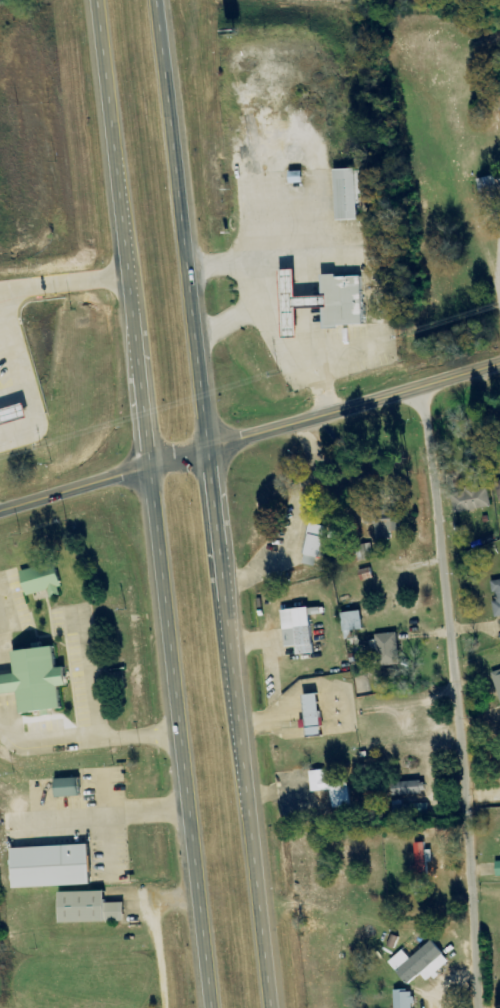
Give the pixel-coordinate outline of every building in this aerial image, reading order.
[(333,221),(354,221),(353,170),(331,171),(333,221)] [(360,326),(358,276),(317,277),(317,296),(291,297),(290,271),(276,272),(278,339),(292,339),(291,308),(319,307),(320,328),(360,326)] [(35,419),(32,404),(0,413),(0,428),(35,419)] [(493,509),(491,487),(454,491),(456,512),(493,509)] [(401,531),(400,510),(367,512),(367,525),(376,524),(376,540),(393,539),(393,532),(401,531)] [(323,559),(329,527),(311,524),(303,564),(316,567),(318,558),(323,559)] [(29,596),(51,591),(52,598),(66,595),(58,563),(24,570),(29,596)] [(299,656),(317,654),(313,608),(286,610),(288,648),(298,647),(299,656)] [(365,630),(365,612),(345,613),(346,631),(365,630)] [(400,634),(376,635),(378,667),(401,666),(400,634)] [(16,675),(0,677),(0,695),(19,693),(21,715),(47,712),(48,716),(55,715),(54,711),(66,709),(64,687),(74,685),(72,667),(61,669),(58,648),(13,653),(16,675)] [(309,695),(311,736),(324,736),(322,695),(309,695)] [(352,808),(351,777),(328,778),(328,771),(312,772),(313,792),(333,791),(334,809),(352,808)] [(56,780),(56,798),(84,798),(84,779),(56,780)] [(396,796),(428,795),(427,782),(396,783),(396,796)] [(416,885),(430,885),(429,843),(415,844),(416,868),(416,885)] [(16,849),(17,889),(96,886),(95,845),(16,849)] [(66,924),(128,922),(127,903),(111,904),(111,892),(65,893),(66,924)] [(429,981),(453,965),(438,942),(398,967),(409,985),(425,974),(429,981)] [(414,991),(396,992),(396,1007),(414,1007),(414,991)]
